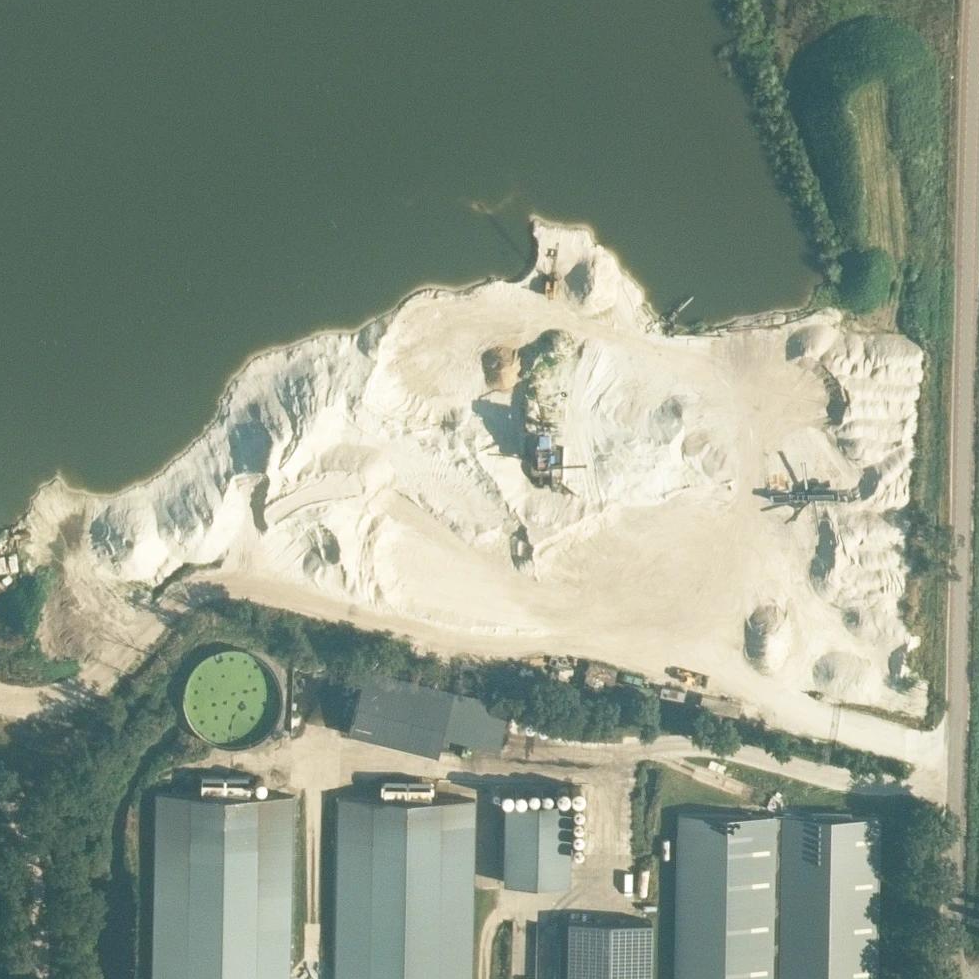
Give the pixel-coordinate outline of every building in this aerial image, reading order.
[(278,731),(273,648),(184,653),(188,723),(204,722),(204,728),(210,727),(210,735),(278,731)] [(367,663),(351,726),(441,748),(457,685),(367,663)] [(153,978),(290,978),(293,793),(253,792),(254,774),(199,773),(198,791),(157,791),(153,978)] [(336,978),(472,978),(476,797),(431,796),(431,788),(434,788),(434,781),(431,781),(431,779),(385,778),(385,781),(381,781),(381,789),(384,789),(384,795),(339,794),(336,978)] [(505,880),(569,881),(571,799),(506,797),(505,880)] [(679,812),(676,978),(780,978),(783,814),(679,812)] [(657,917),(573,916),(572,978),(656,978),(657,917)]
